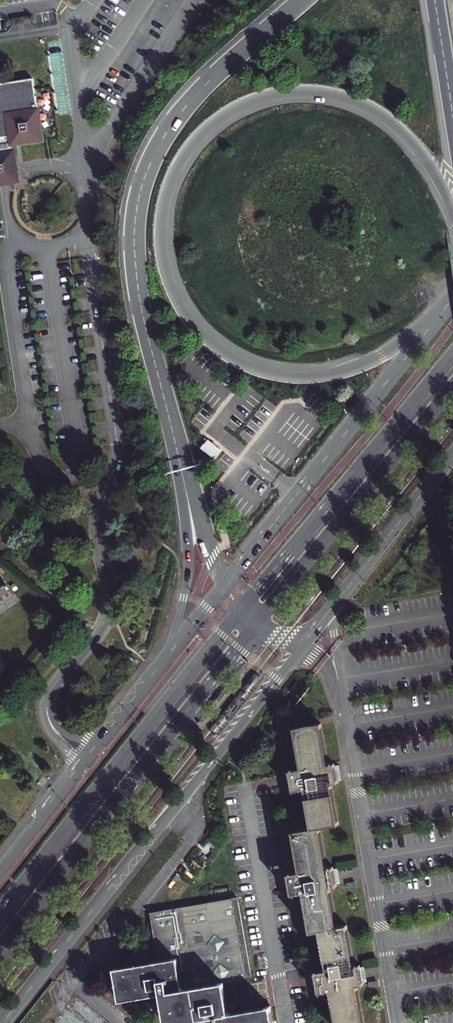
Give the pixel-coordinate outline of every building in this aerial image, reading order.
[(31,22),(30,16),(13,18),(14,25),(31,22)] [(0,87),(0,149),(9,148),(23,146),(40,143),(31,82),(0,87)] [(14,184),(9,148),(0,149),(0,186),(14,184)] [(219,449),(210,442),(203,451),(213,458),(219,449)] [(17,595),(10,586),(0,572),(0,608),(17,595)] [(331,780),(335,779),(332,759),(328,759),(321,719),(307,722),(293,725),(301,765),(289,768),(290,772),(292,784),(293,789),(305,787),(311,825),(321,824),(339,820),(331,780)] [(327,864),(321,824),(311,825),(293,829),(300,869),(288,871),(292,893),(304,890),(311,930),(321,928),(339,925),(331,885),(337,884),(333,863),(327,864)] [(151,913),(159,961),(115,968),(120,1000),(161,993),(167,1022),(175,1022),(198,1019),(199,1022),(274,1022),(271,1005),(229,1013),(224,982),(251,977),(250,971),(248,958),(237,897),(151,913)] [(339,925),(321,928),(327,969),(316,971),(319,987),(320,992),(331,990),(337,1022),(366,1022),(359,984),(364,983),(361,964),(355,965),(349,924),(339,925)]
